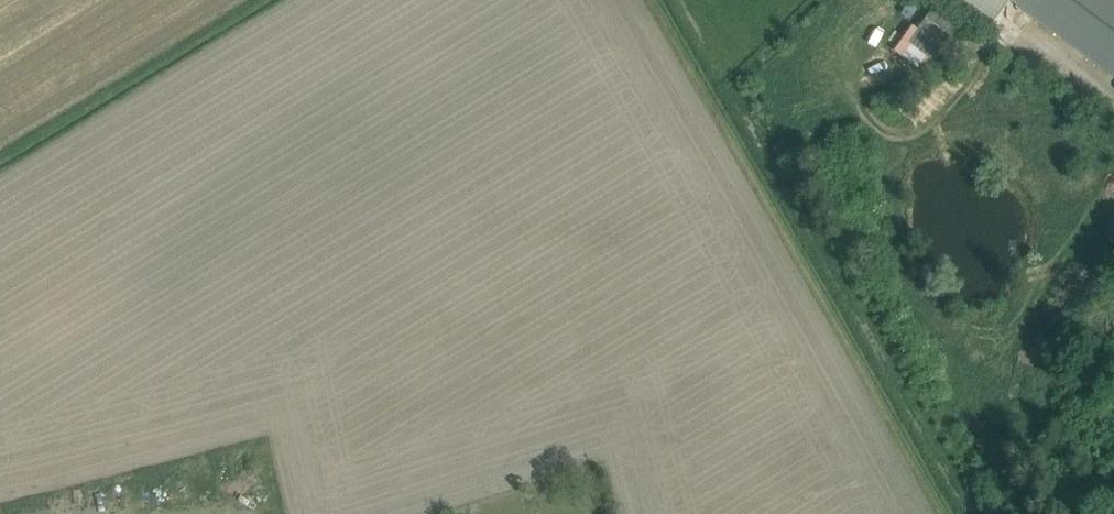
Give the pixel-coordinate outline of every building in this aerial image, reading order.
[(989,28),(1010,0),(1113,77),(1113,0),(950,0),(989,28)]
